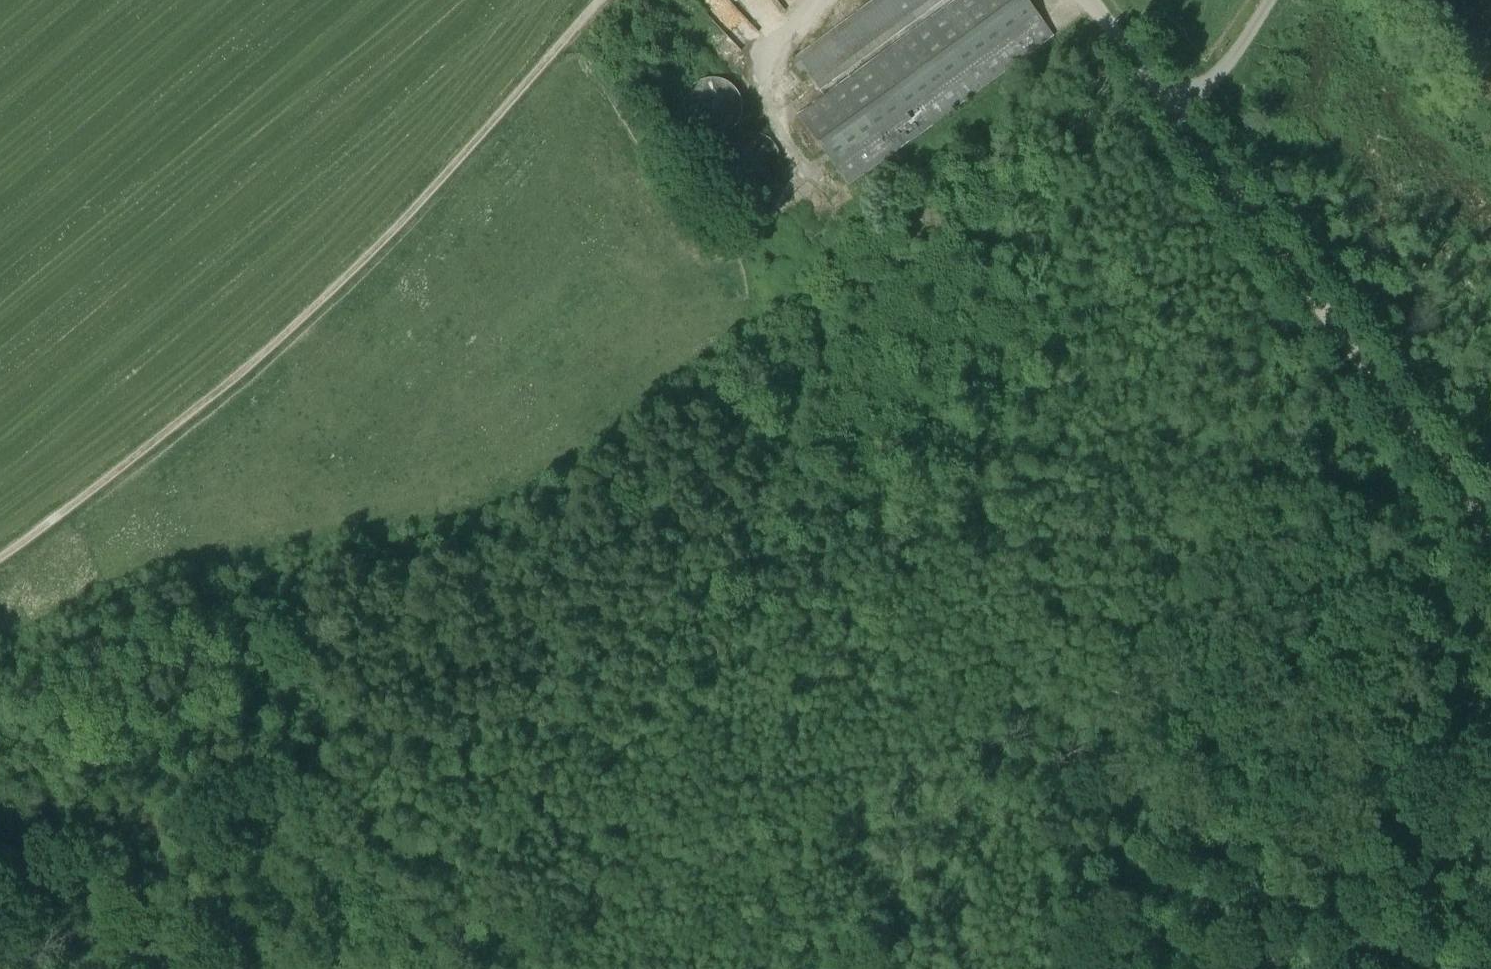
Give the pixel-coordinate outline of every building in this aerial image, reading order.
[(1029,0),(956,0),(798,115),(848,185),(1054,35),(1029,0)] [(907,28),(944,0),(887,0),(907,28)] [(743,35),(750,20),(729,12),(723,27),(743,35)]
